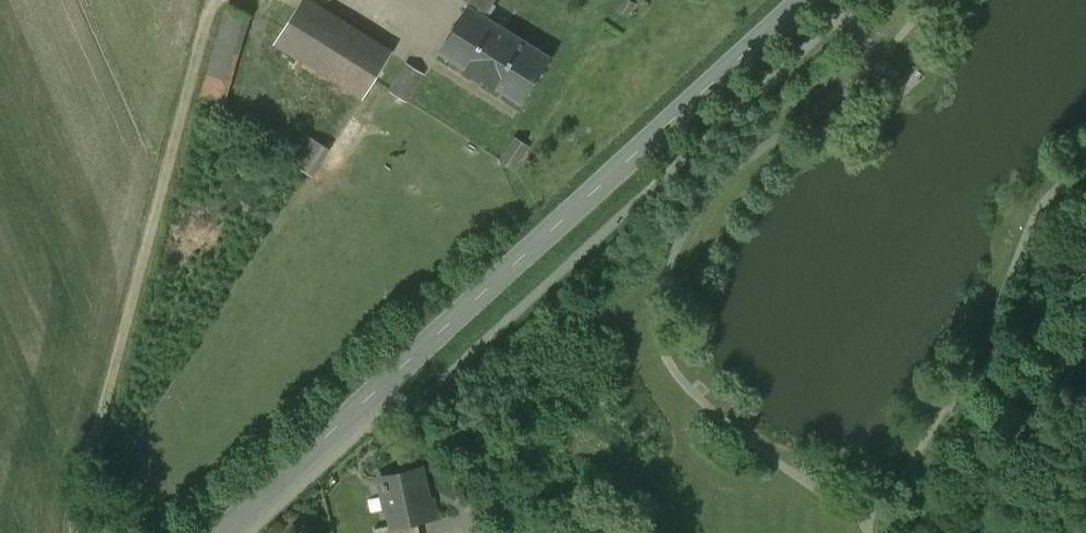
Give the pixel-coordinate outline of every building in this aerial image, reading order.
[(465,4),(468,7),(486,18),(495,5),(490,2),(492,0),(468,0),(465,4)] [(229,2),(205,95),(230,102),(255,9),(229,2)] [(486,18),(468,7),(440,50),(521,102),(549,58),(486,18)] [(385,63),(299,8),(278,40),(364,96),(375,79),(385,63)] [(406,64),(391,89),(405,98),(421,73),(406,64)] [(319,172),(333,142),(308,131),(294,160),(319,172)] [(523,165),(532,139),(514,133),(505,159),(523,165)] [(419,470),(379,479),(391,525),(391,527),(418,521),(437,517),(432,497),(426,499),(419,470)] [(391,527),(391,525),(373,529),(374,532),(421,532),(418,521),(391,527)]
